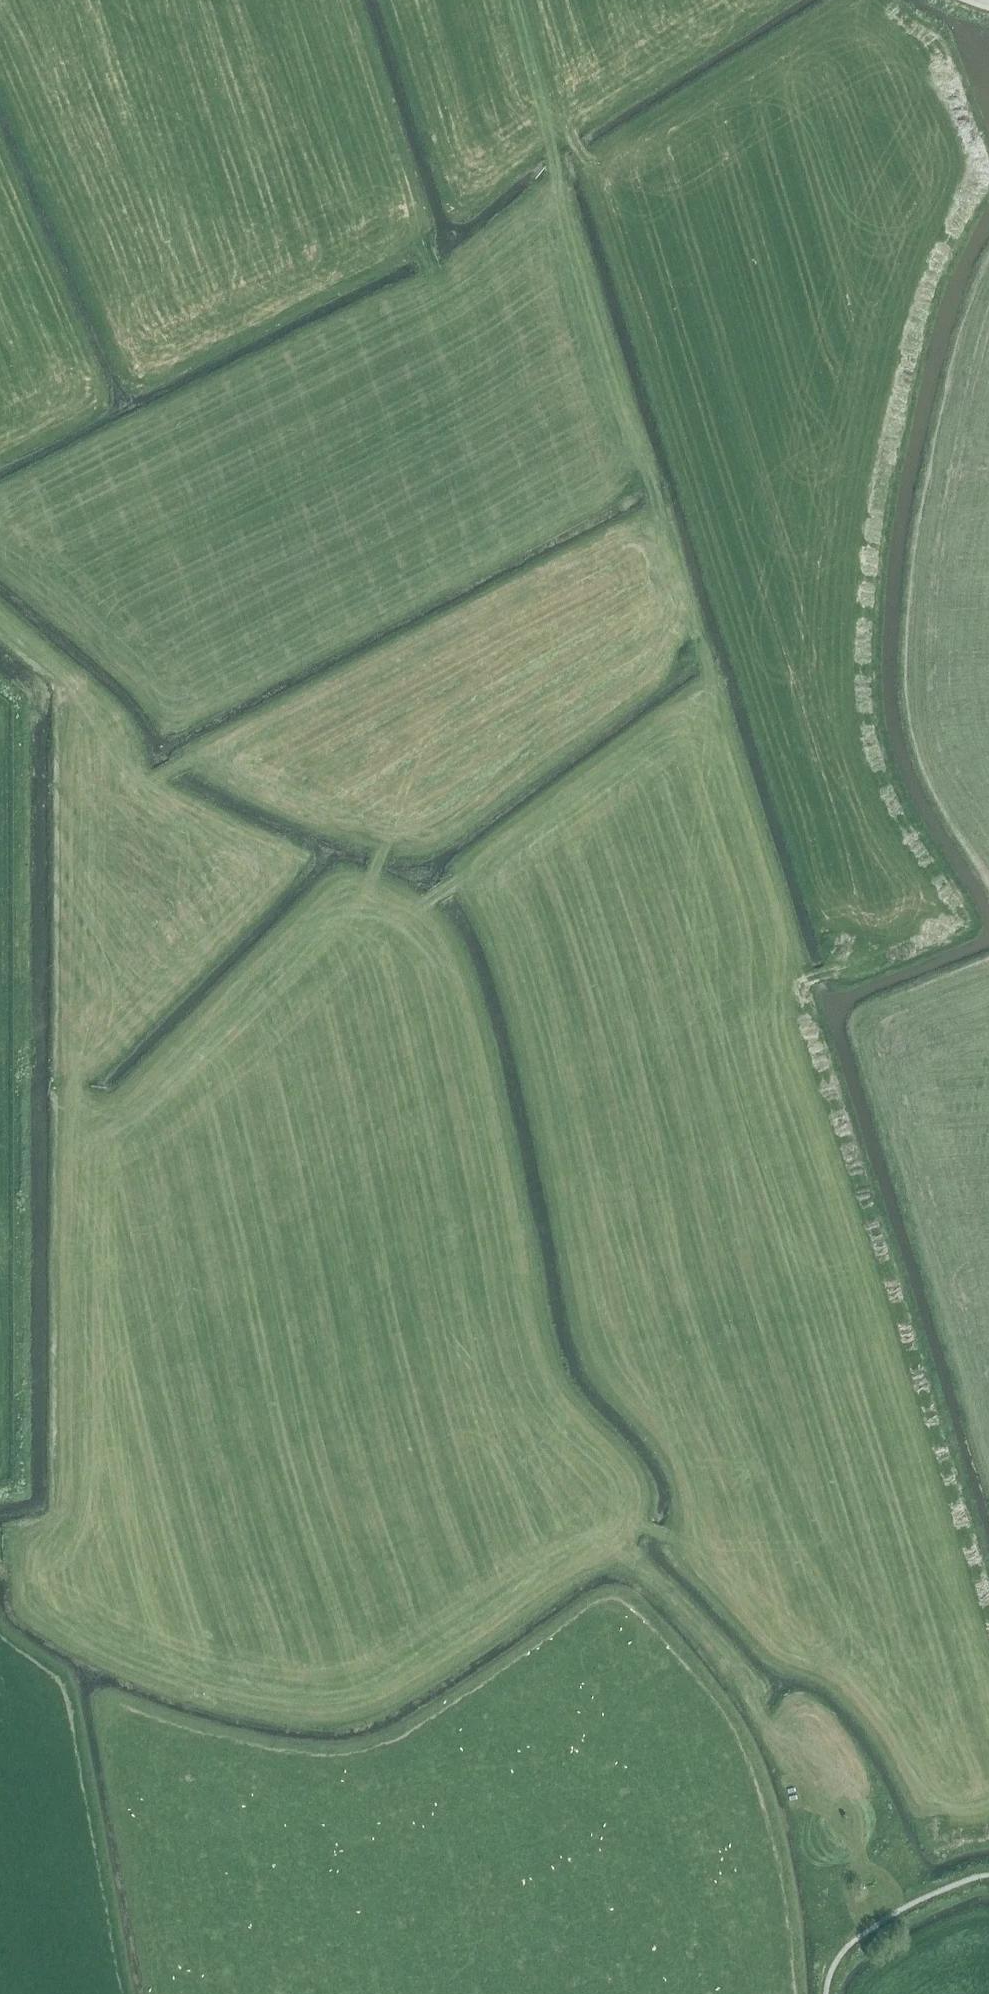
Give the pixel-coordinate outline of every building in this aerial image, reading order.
[(6,1204),(5,1218),(11,1219),(11,1198),(0,1198),(0,1204),(6,1204)]
